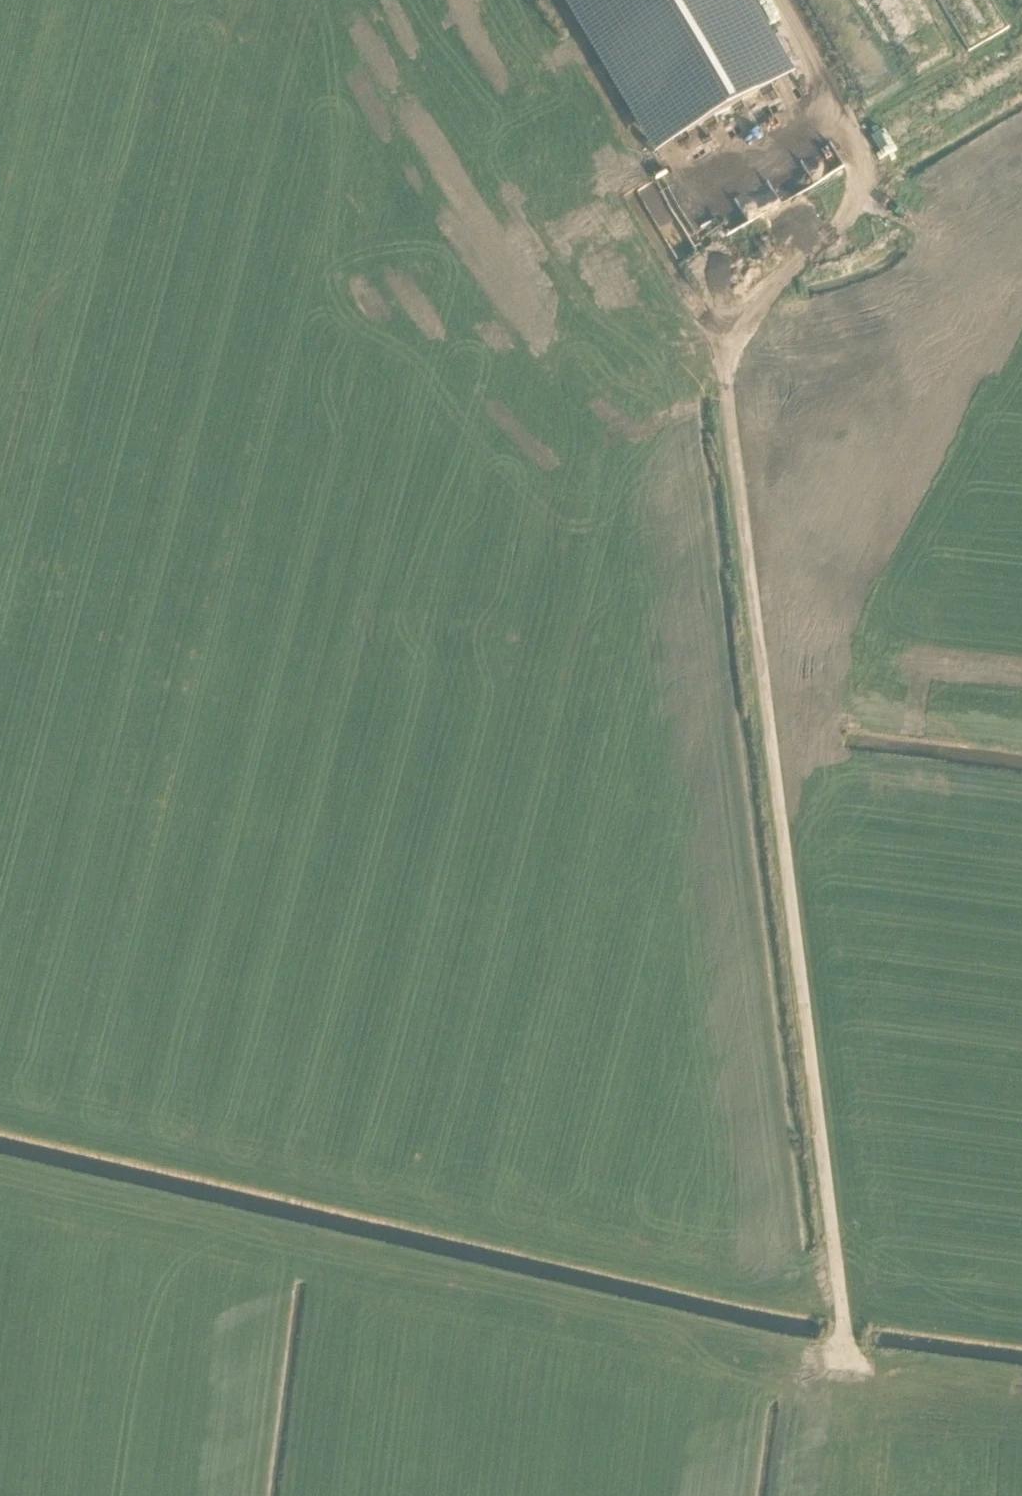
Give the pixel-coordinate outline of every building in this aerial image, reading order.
[(658,155),(789,77),(744,0),(566,0),(658,155)]
